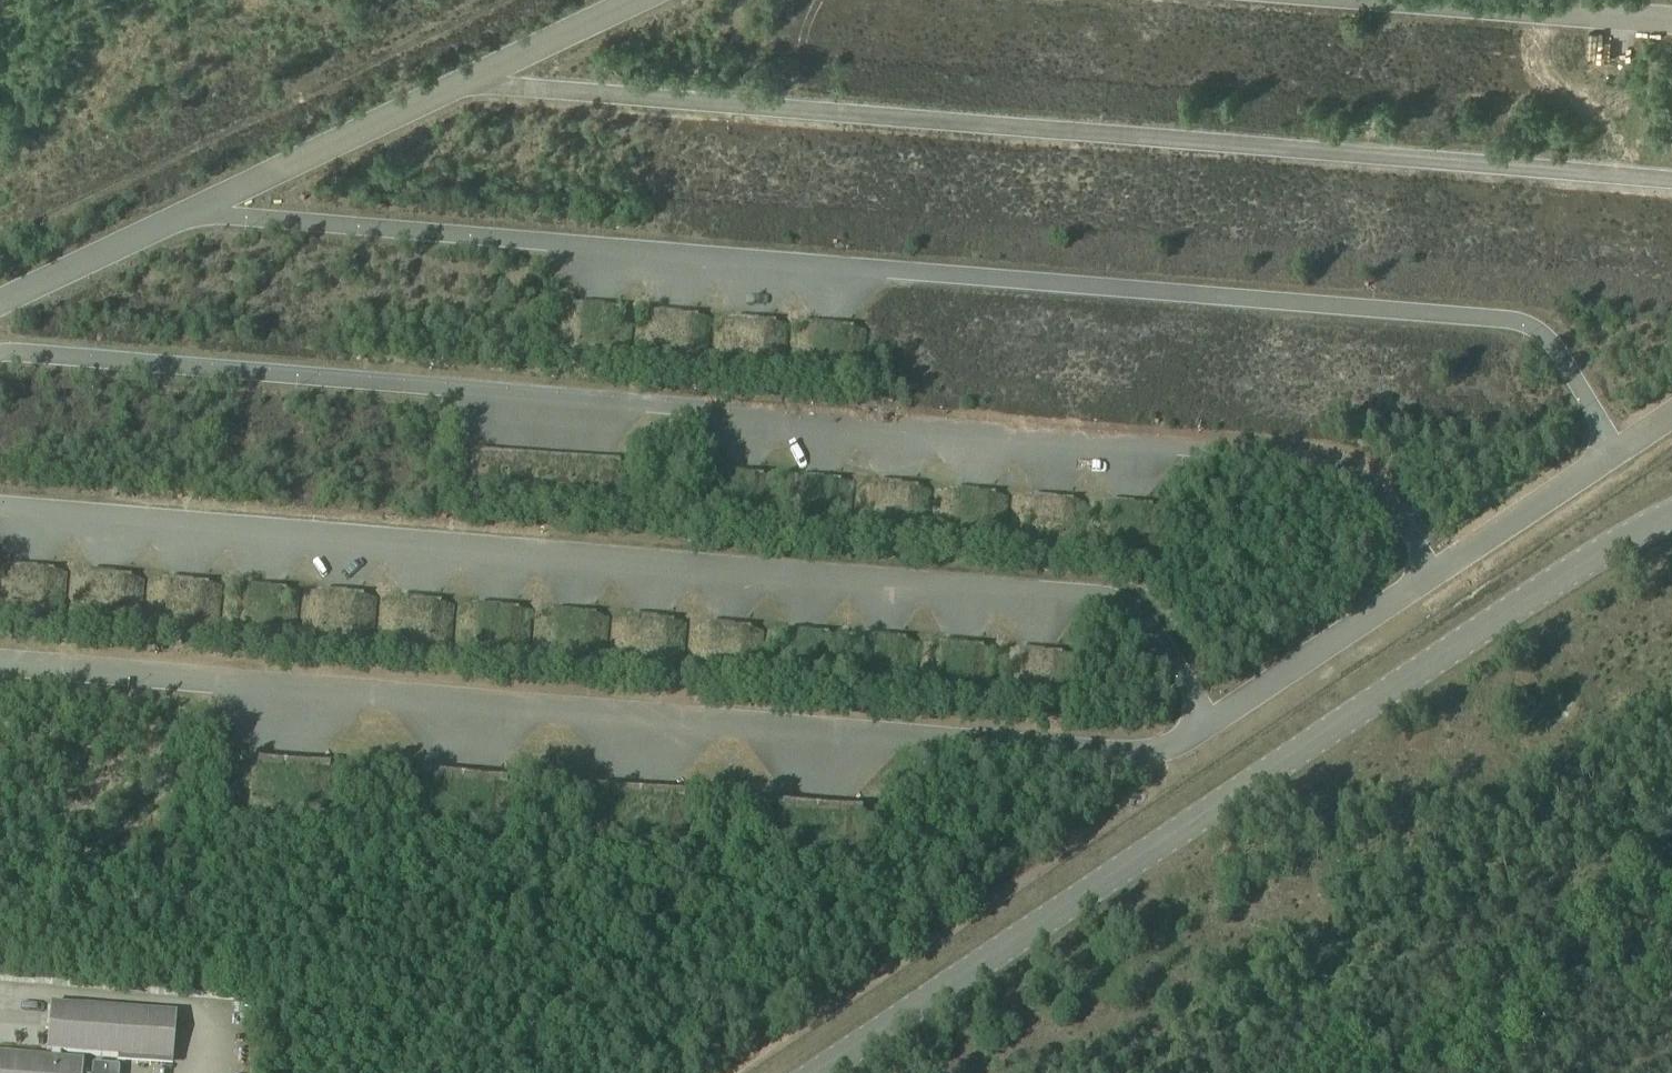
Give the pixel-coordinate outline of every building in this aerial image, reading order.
[(83,1062),(70,1061),(60,1060),(61,1053),(70,1054),(172,1063),(176,1015),(50,1005),(46,1053),(47,1053),(51,1053),(50,1060),(0,1055),(0,1072),(82,1072),(83,1062)]
